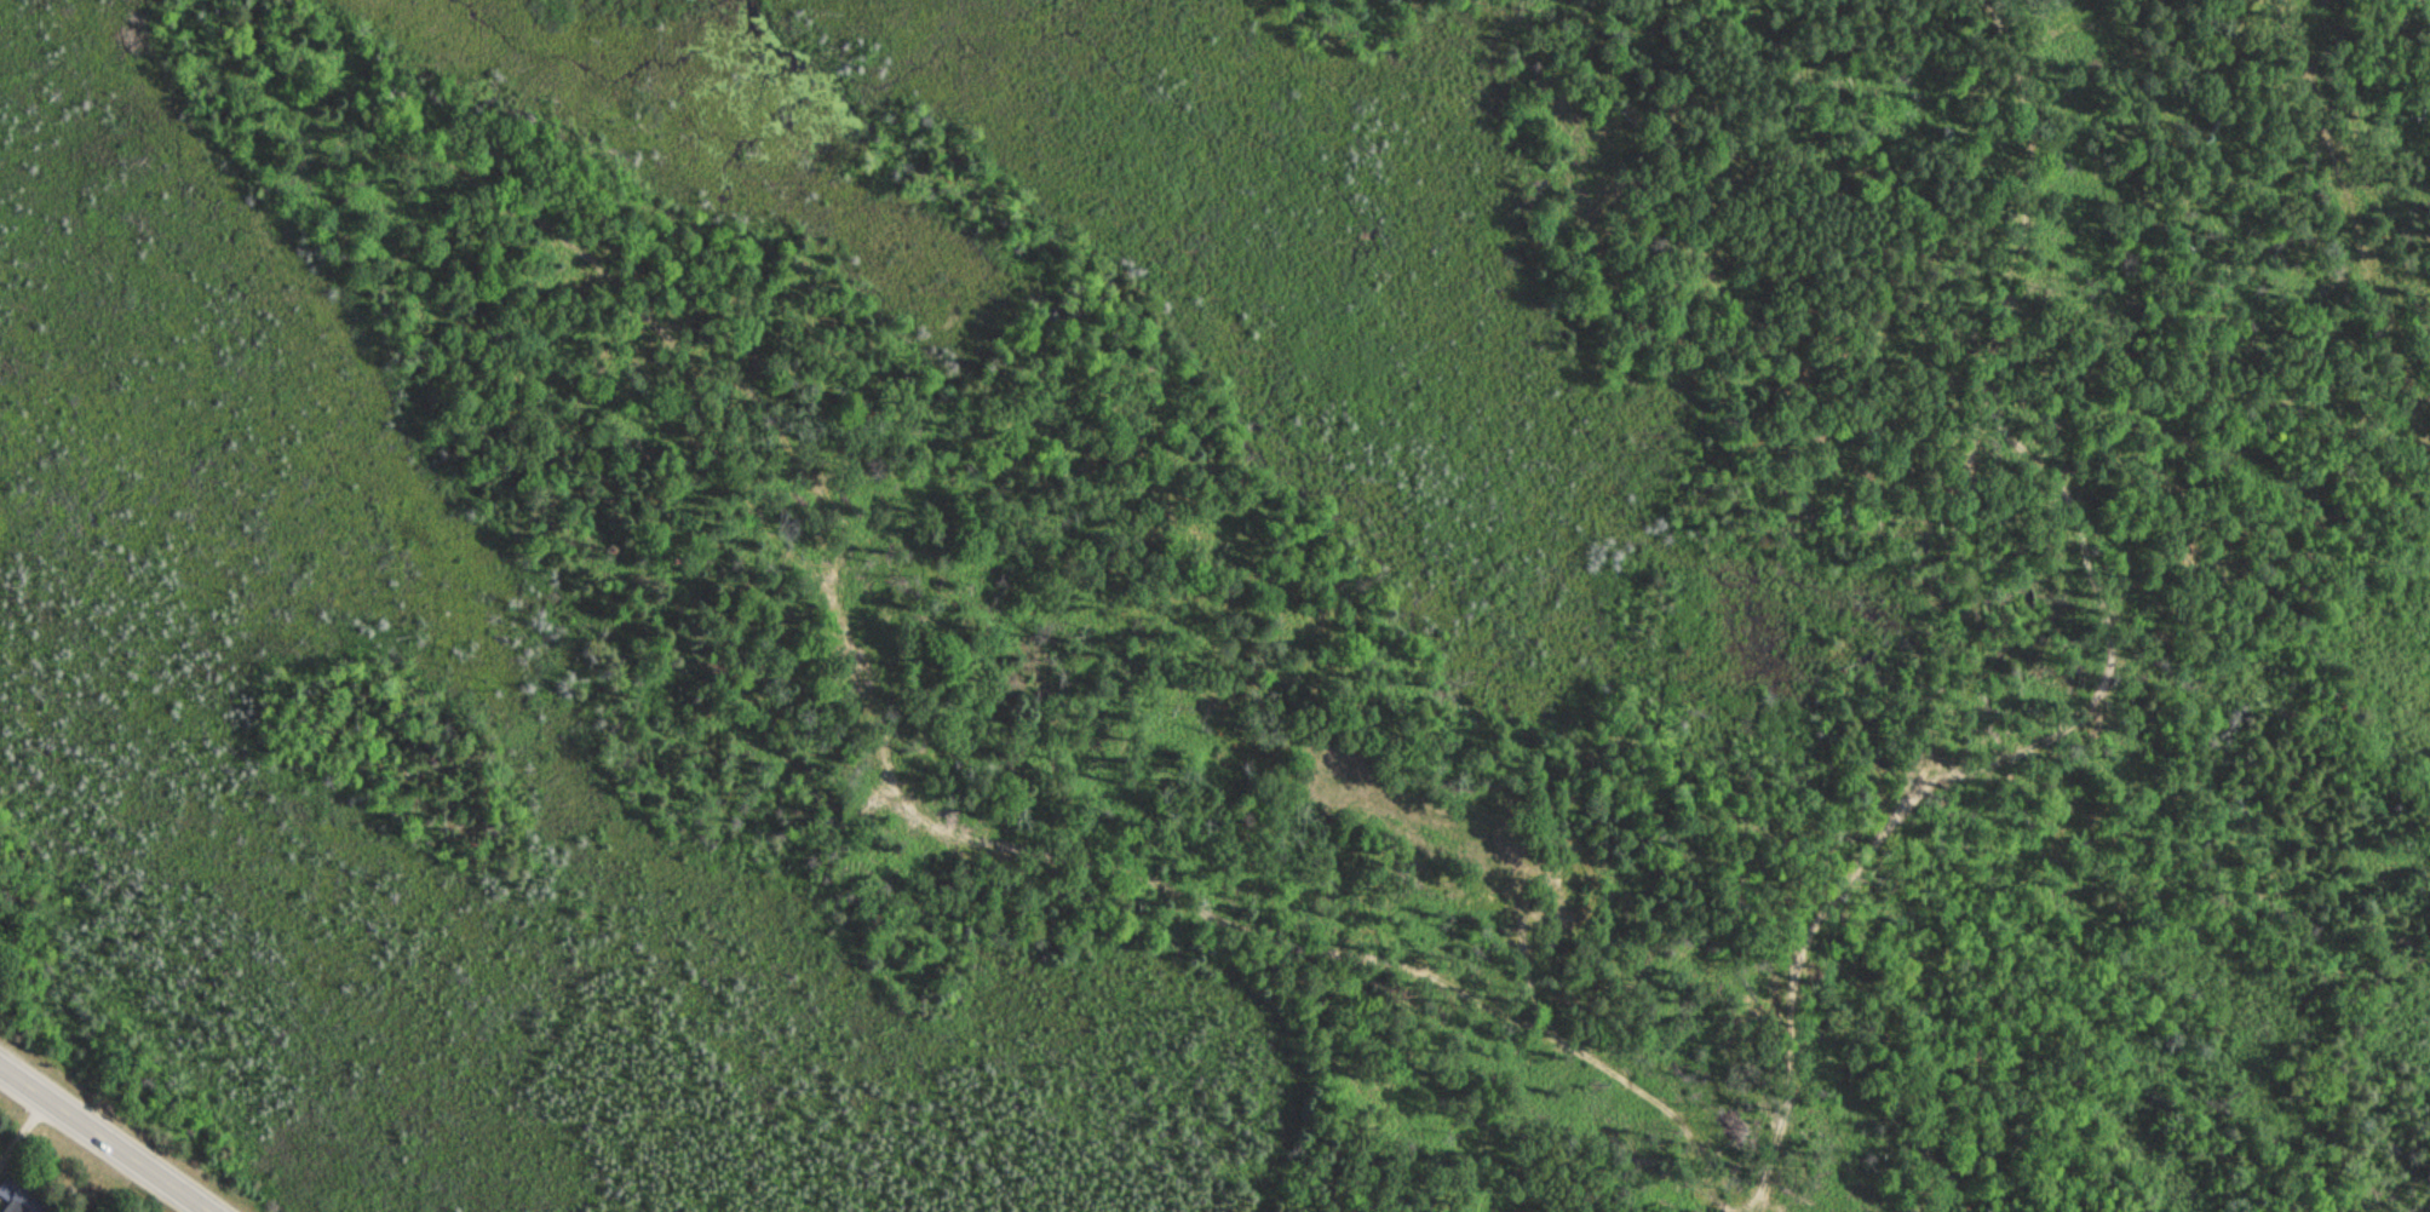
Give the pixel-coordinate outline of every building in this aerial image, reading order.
[(49,1204),(6,1173),(0,1182),(0,1195),(8,1201),(1,1211),(43,1211),(49,1204)]
